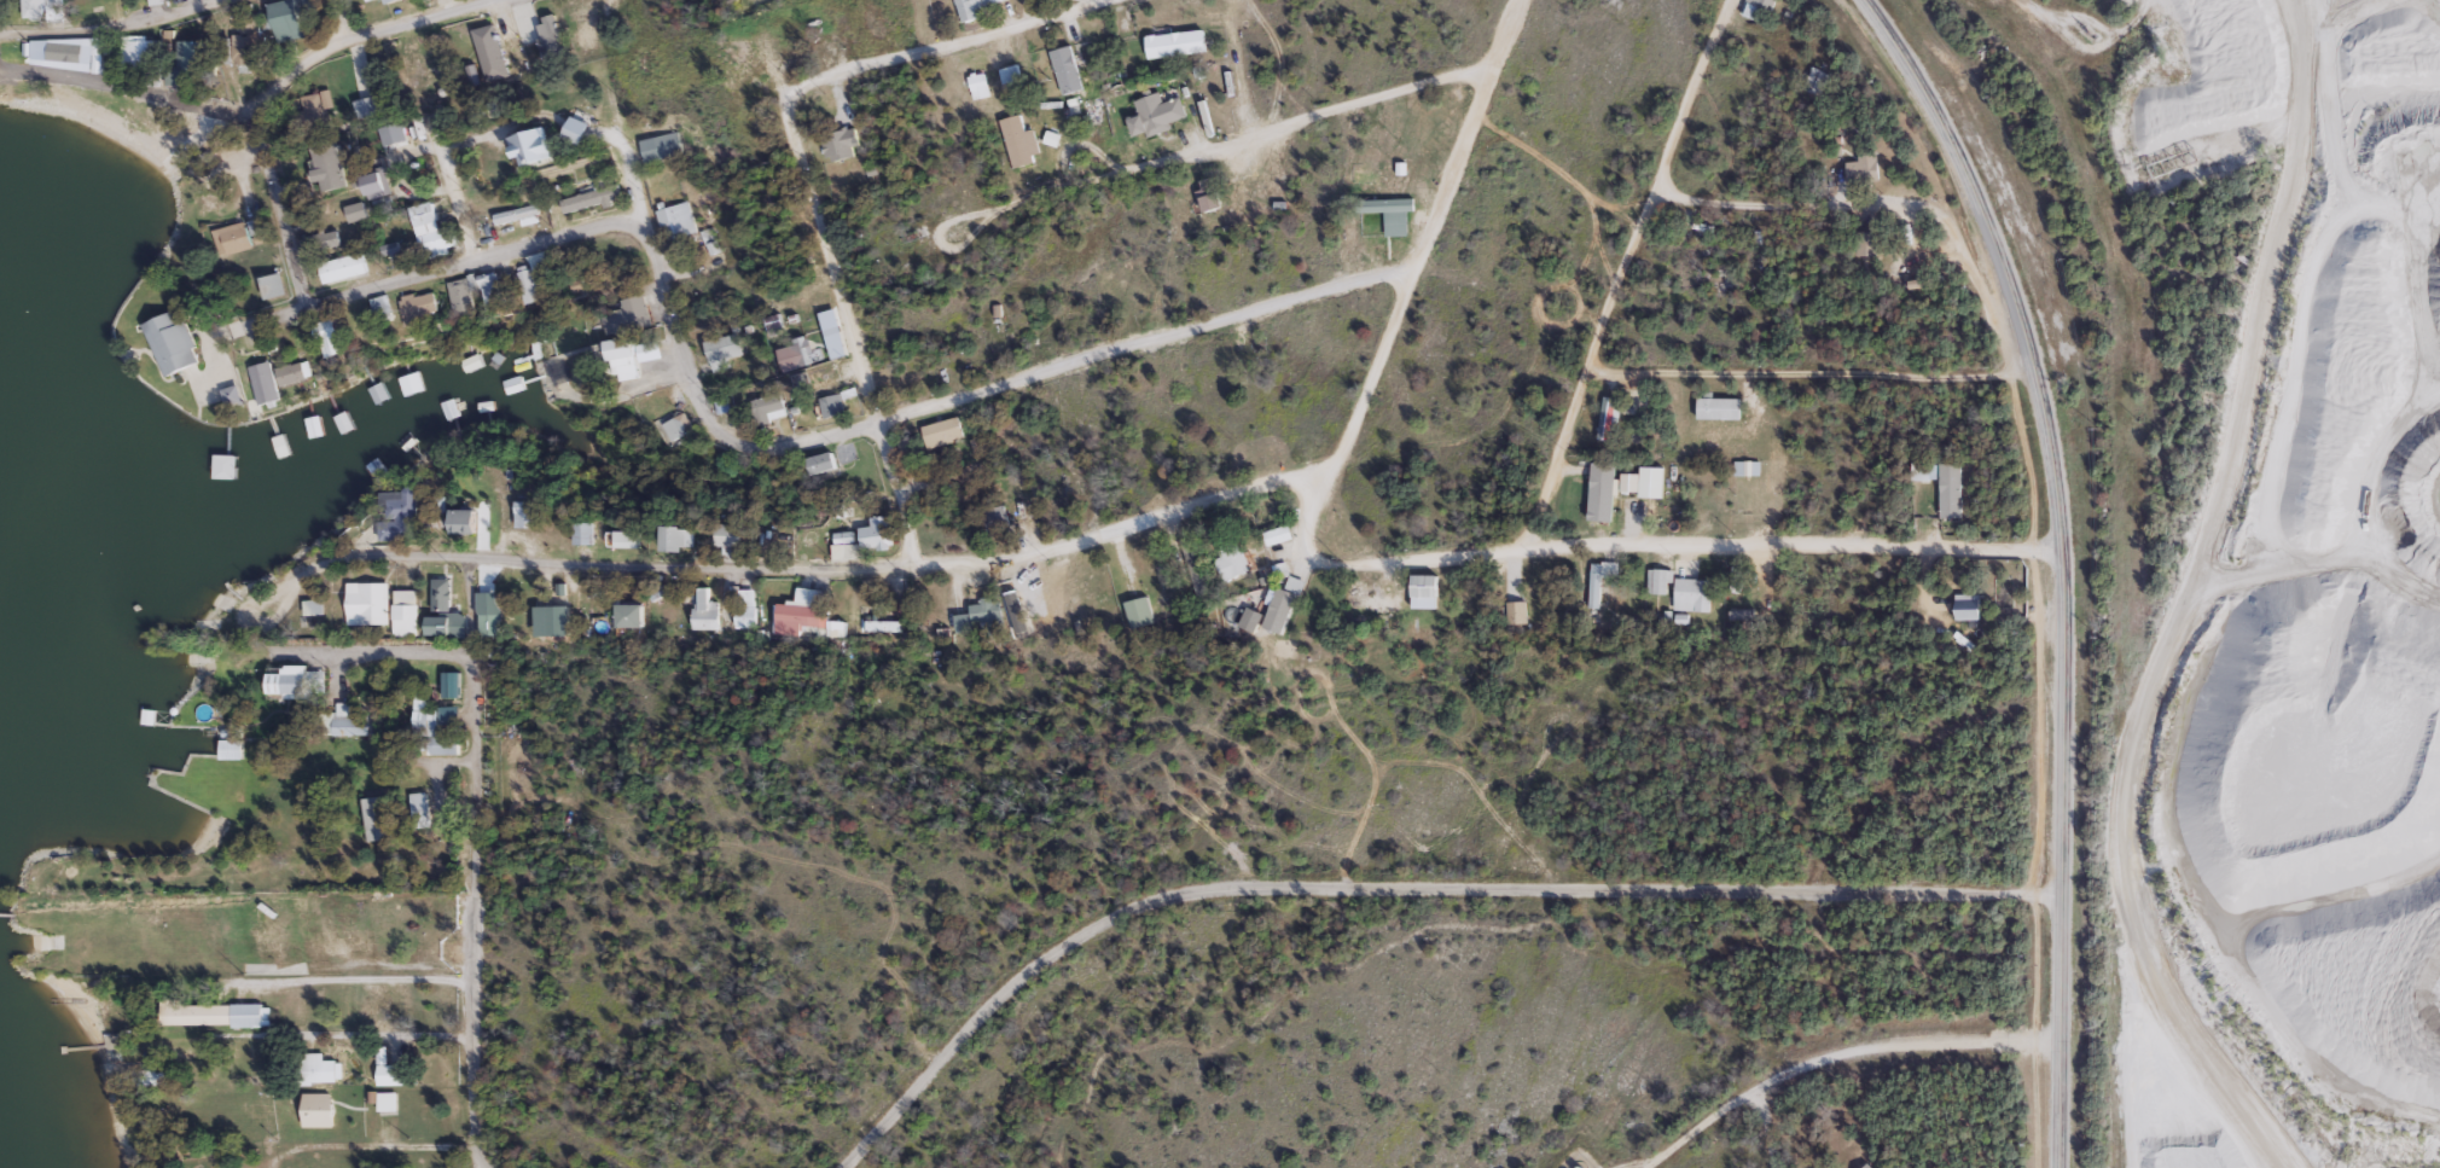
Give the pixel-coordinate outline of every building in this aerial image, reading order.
[(27,19),(27,0),(66,0),(66,19),(27,19)] [(78,8),(114,8),(114,0),(78,0),(78,8)] [(269,5),(284,0),(296,0),(306,35),(279,42),(269,5)] [(966,19),(960,0),(999,0),(1001,8),(966,19)] [(1771,12),(1744,0),(1777,0),(1771,12)] [(565,50),(546,56),(536,25),(554,19),(565,50)] [(502,29),(511,65),(484,71),(475,34),(502,29)] [(1207,53),(1150,56),(1149,31),(1207,30),(1207,53)] [(252,35),(252,64),(232,64),(232,35),(252,35)] [(161,37),(161,66),(123,66),(123,37),(161,37)] [(207,40),(207,76),(186,76),(186,40),(207,40)] [(101,42),(101,64),(41,64),(41,42),(101,42)] [(1063,94),(1050,52),(1071,45),(1086,87),(1063,94)] [(1005,91),(1000,68),(1019,64),(1024,87),(1005,91)] [(1818,98),(1801,87),(1814,66),(1831,76),(1818,98)] [(989,93),(975,97),(970,75),(984,71),(989,93)] [(300,97),(327,89),(332,107),(304,115),(300,97)] [(1134,99),(1161,93),(1163,101),(1183,97),(1189,123),(1135,135),(1131,116),(1138,115),(1134,99)] [(353,101),(374,94),(380,112),(359,120),(353,101)] [(1027,130),(1034,128),(1040,151),(1033,152),(1036,162),(1015,168),(1001,118),(1022,114),(1027,130)] [(407,144),(365,152),(361,134),(402,124),(407,144)] [(853,146),(855,157),(829,163),(823,134),(856,127),(860,145),(853,146)] [(679,155),(641,163),(637,141),(673,132),(679,155)] [(347,186),(321,192),(310,144),(336,138),(347,186)] [(1863,150),(1883,155),(1877,185),(1848,178),(1852,161),(1859,163),(1863,150)] [(364,176),(380,172),(388,199),(371,204),(364,176)] [(559,199),(615,184),(620,199),(563,215),(559,199)] [(1416,198),(1416,210),(1356,211),(1356,199),(1416,198)] [(349,223),(343,207),(362,201),(367,217),(349,223)] [(440,229),(448,227),(454,248),(424,256),(409,208),(432,201),(440,229)] [(693,238),(666,248),(652,211),(680,201),(693,238)] [(492,215),(535,203),(538,214),(494,226),(492,215)] [(261,232),(250,234),(252,248),(219,255),(213,228),(258,219),(261,232)] [(338,228),(343,246),(313,255),(307,237),(338,228)] [(527,257),(544,250),(551,268),(534,275),(527,257)] [(320,262),(362,251),(367,272),(325,283),(320,262)] [(510,273),(522,265),(542,295),(530,303),(510,273)] [(480,275),(498,271),(507,302),(489,307),(480,275)] [(268,300),(262,277),(283,272),(289,294),(268,300)] [(480,310),(458,318),(446,284),(469,275),(480,310)] [(1930,287),(1912,287),(1912,279),(1930,279),(1930,287)] [(437,320),(405,320),(405,292),(437,292),(437,320)] [(396,319),(378,325),(370,300),(388,294),(396,319)] [(644,294),(650,325),(610,332),(608,316),(623,314),(621,298),(644,294)] [(144,322),(179,309),(199,362),(165,376),(144,322)] [(352,351),(332,362),(313,326),(332,316),(352,351)] [(743,356),(709,365),(703,341),(737,332),(743,356)] [(618,380),(611,339),(633,336),(640,377),(618,380)] [(313,373),(284,384),(279,368),(308,359),(313,373)] [(249,367),(269,360),(283,399),(262,405),(249,367)] [(837,382),(797,395),(791,376),(830,362),(837,382)] [(396,395),(394,374),(416,372),(417,393),(396,395)] [(222,389),(238,384),(246,408),(231,413),(222,389)] [(750,401),(780,393),(786,416),(756,423),(750,401)] [(824,418),(819,397),(838,393),(843,413),(824,418)] [(715,399),(726,397),(728,412),(716,413),(715,399)] [(1615,440),(1600,440),(1600,397),(1615,397),(1615,440)] [(342,434),(333,417),(344,412),(353,429),(342,434)] [(964,437),(930,449),(923,426),(957,416),(964,437)] [(919,452),(902,457),(897,440),(914,435),(919,452)] [(811,457),(849,443),(855,460),(817,473),(811,457)] [(243,476),(217,476),(217,455),(243,455),(243,476)] [(382,471),(372,476),(365,460),(374,457),(382,471)] [(1760,476),(1733,476),(1733,461),(1760,461),(1760,476)] [(1940,464),(1960,464),(1960,518),(1940,518),(1940,464)] [(417,487),(416,540),(383,539),(384,487),(417,487)] [(1609,488),(1609,511),(1592,511),(1592,488),(1609,488)] [(535,528),(518,528),(518,501),(535,501),(535,528)] [(846,516),(838,518),(835,505),(843,502),(846,516)] [(1006,518),(989,521),(987,505),(1005,504),(1006,518)] [(480,507),(480,534),(454,534),(454,507),(480,507)] [(893,548),(862,548),(862,527),(871,527),(871,516),(893,516),(893,548)] [(597,521),(597,545),(576,545),(576,521),(597,521)] [(744,523),(744,546),(719,546),(719,523),(744,523)] [(666,551),(666,525),(697,525),(697,551),(666,551)] [(1294,537),(1270,542),(1267,533),(1291,527),(1294,537)] [(644,528),(644,547),(621,547),(621,528),(644,528)] [(855,542),(836,547),(833,534),(853,529),(855,542)] [(1250,570),(1228,581),(1213,547),(1234,536),(1250,570)] [(1646,594),(1648,570),(1669,570),(1669,594),(1646,594)] [(424,575),(447,575),(447,611),(424,611),(424,575)] [(1441,575),(1441,597),(1414,597),(1414,575),(1441,575)] [(1710,579),(1709,612),(1674,611),(1674,579),(1710,579)] [(388,623),(349,623),(349,581),(388,581),(388,623)] [(1282,595),(1288,581),(1302,587),(1296,600),(1282,595)] [(1388,616),(1346,605),(1350,582),(1406,597),(1402,612),(1390,609),(1388,616)] [(718,586),(718,628),(693,628),(693,586),(718,586)] [(830,589),(827,628),(802,626),(801,635),(775,634),(778,603),(798,604),(798,587),(830,589)] [(756,588),(756,626),(736,626),(736,588),(756,588)] [(394,635),(394,589),(417,589),(417,635),(394,635)] [(1981,593),(1981,620),(1956,620),(1956,593),(1981,593)] [(1154,623),(1133,629),(1125,602),(1146,595),(1154,623)] [(1239,631),(1247,595),(1272,600),(1265,635),(1239,631)] [(955,615),(971,612),(970,603),(999,600),(1001,616),(988,617),(989,629),(958,633),(955,615)] [(1527,600),(1527,626),(1506,626),(1506,600),(1527,600)] [(620,627),(620,603),(645,603),(645,627),(620,627)] [(478,635),(478,614),(498,614),(498,635),(478,635)] [(902,621),(902,635),(866,635),(866,621),(902,621)] [(269,666),(310,666),(310,670),(323,670),(323,697),(269,697),(269,666)] [(458,756),(413,755),(414,692),(431,692),(431,710),(440,710),(440,737),(458,737),(458,756)] [(368,711),(368,737),(335,737),(335,703),(353,703),(353,711),(368,711)] [(220,760),(220,739),(243,739),(243,760),(220,760)] [(115,774),(121,760),(132,765),(124,779),(115,774)] [(428,837),(411,837),(411,794),(428,794),(428,837)] [(393,839),(365,842),(362,798),(390,796),(393,839)] [(161,1003),(269,1001),(269,1025),(161,1025),(161,1003)] [(376,1085),(376,1047),(385,1047),(385,1064),(405,1064),(405,1085),(376,1085)] [(329,1053),(329,1080),(301,1080),(301,1053),(329,1053)] [(332,1127),(302,1127),(302,1092),(332,1092),(332,1127)] [(376,1112),(376,1092),(394,1092),(394,1112),(376,1112)]
